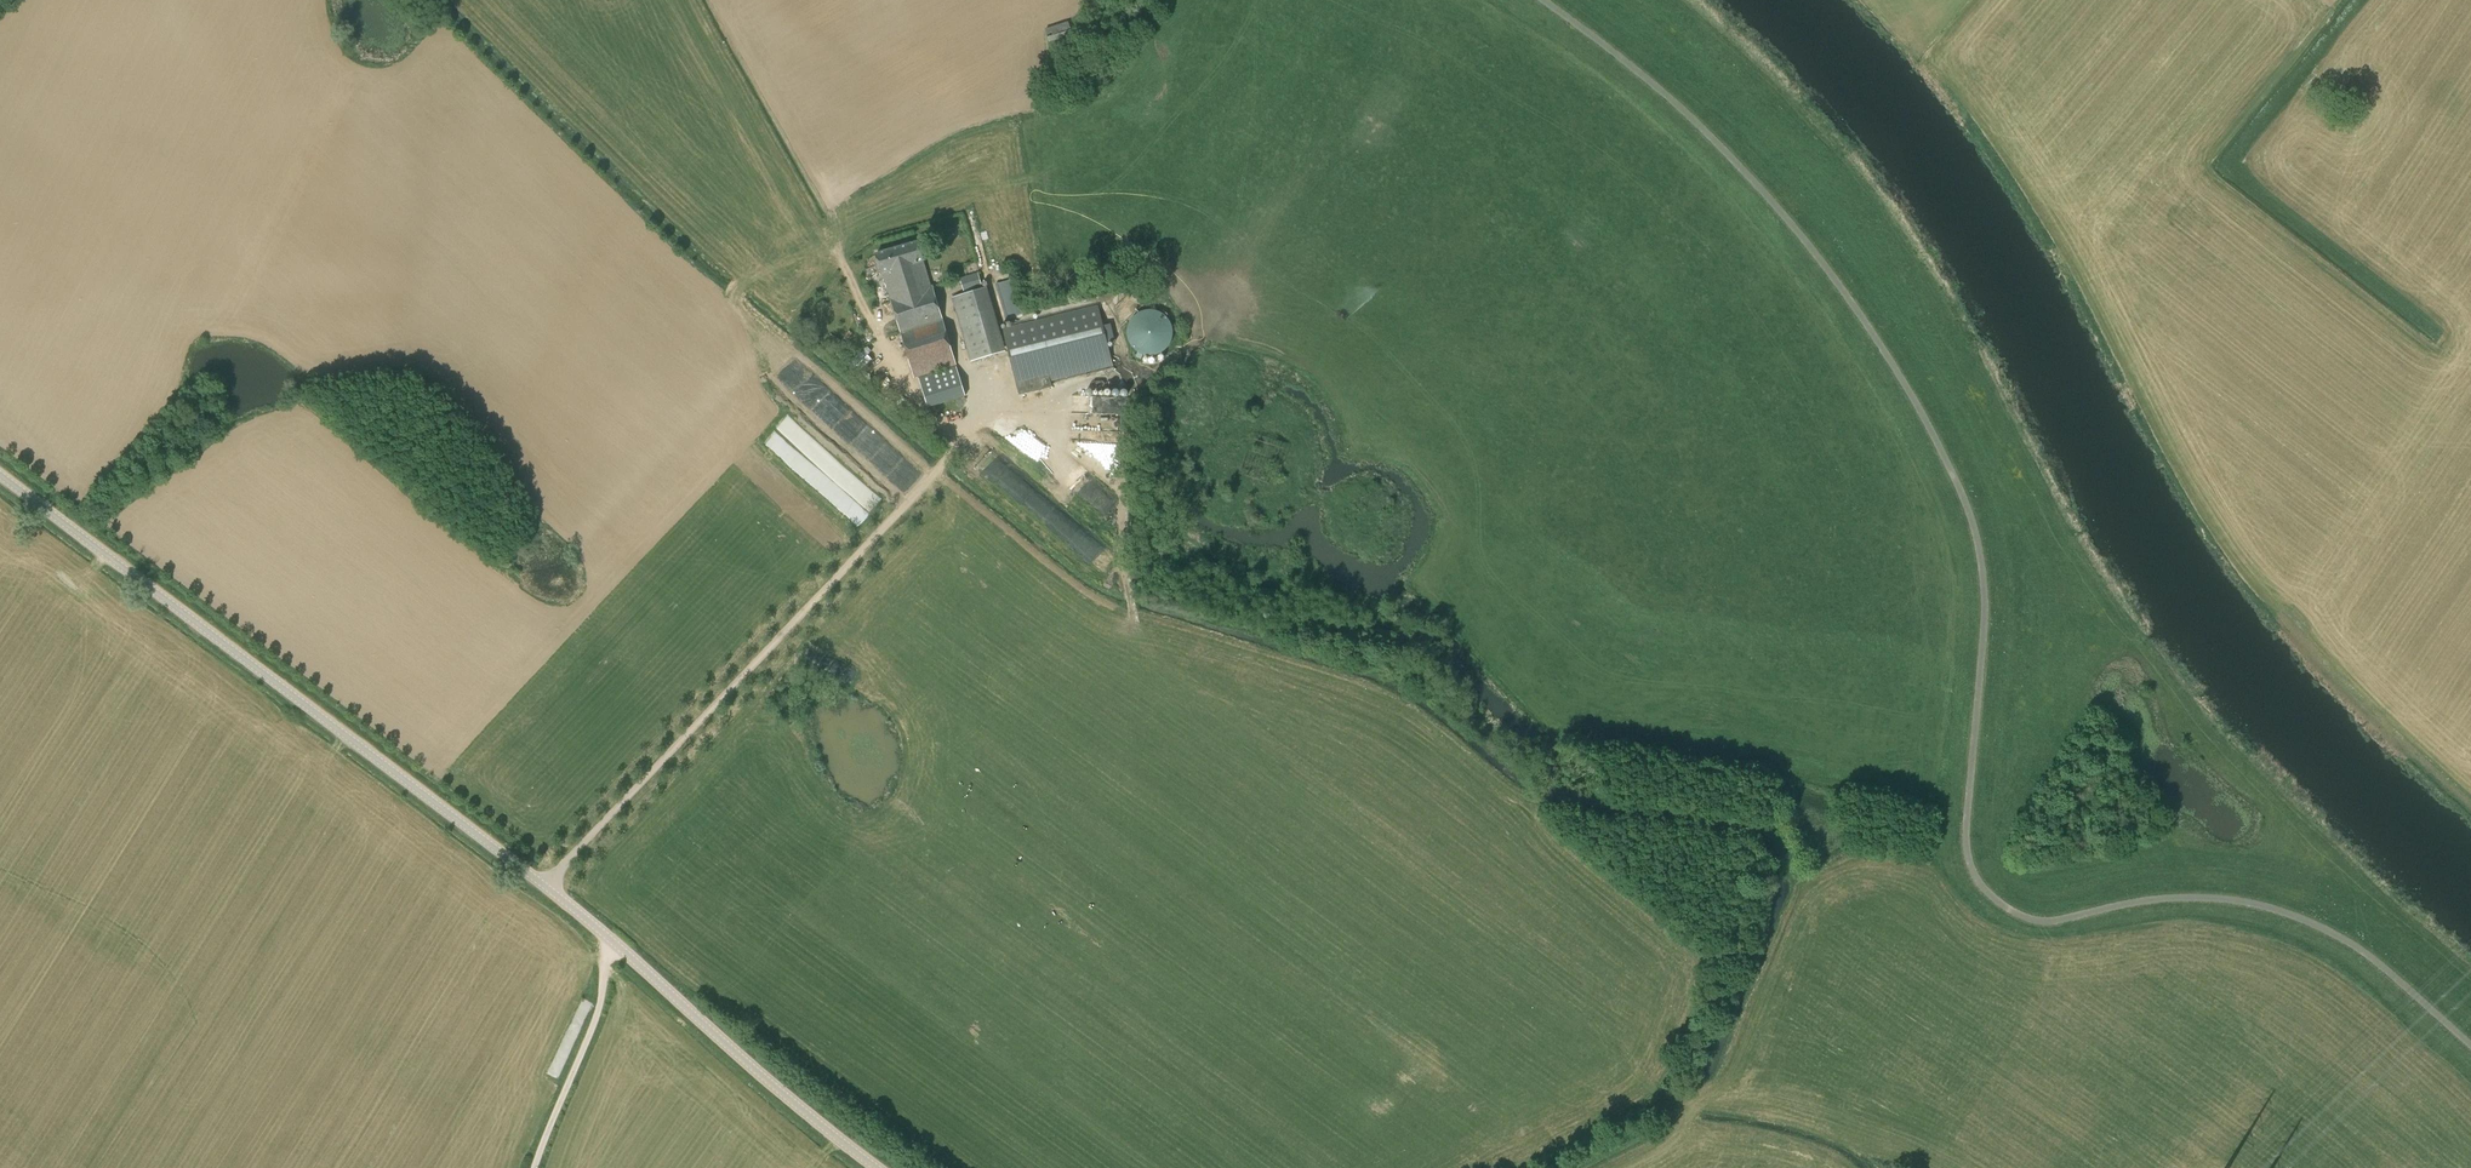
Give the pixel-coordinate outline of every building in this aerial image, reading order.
[(1067,22),(1045,29),(1048,40),(1071,32),(1067,22)] [(914,378),(956,365),(923,260),(918,243),(876,254),(882,273),(914,378)] [(960,279),(964,292),(982,287),(978,273),(960,279)] [(998,284),(1008,319),(1023,315),(1012,279),(998,284)] [(951,298),(971,362),(1005,352),(986,288),(951,298)] [(1003,329),(1017,390),(1113,366),(1098,306),(1003,329)] [(1133,318),(1130,324),(1129,330),(1129,337),(1131,343),(1134,348),(1139,352),(1145,355),(1152,355),(1158,354),(1164,351),(1169,347),(1172,341),(1174,335),(1174,329),(1172,323),(1168,317),(1163,313),(1157,311),(1150,310),(1144,311),(1138,314),(1133,318)] [(918,378),(928,408),(965,396),(956,366),(918,378)] [(806,373),(795,384),(865,448),(875,437),(806,373)] [(1129,412),(1129,397),(1084,396),(1083,412),(1079,412),(1079,427),(1099,427),(1099,411),(1129,412)] [(1090,458),(1093,448),(1076,443),(1073,453),(1090,458)] [(1023,485),(1027,481),(995,449),(980,463),(1006,490),(1017,479),(1023,485)] [(1102,498),(1104,502),(1102,503),(1105,512),(1116,508),(1111,494),(1102,498)]
